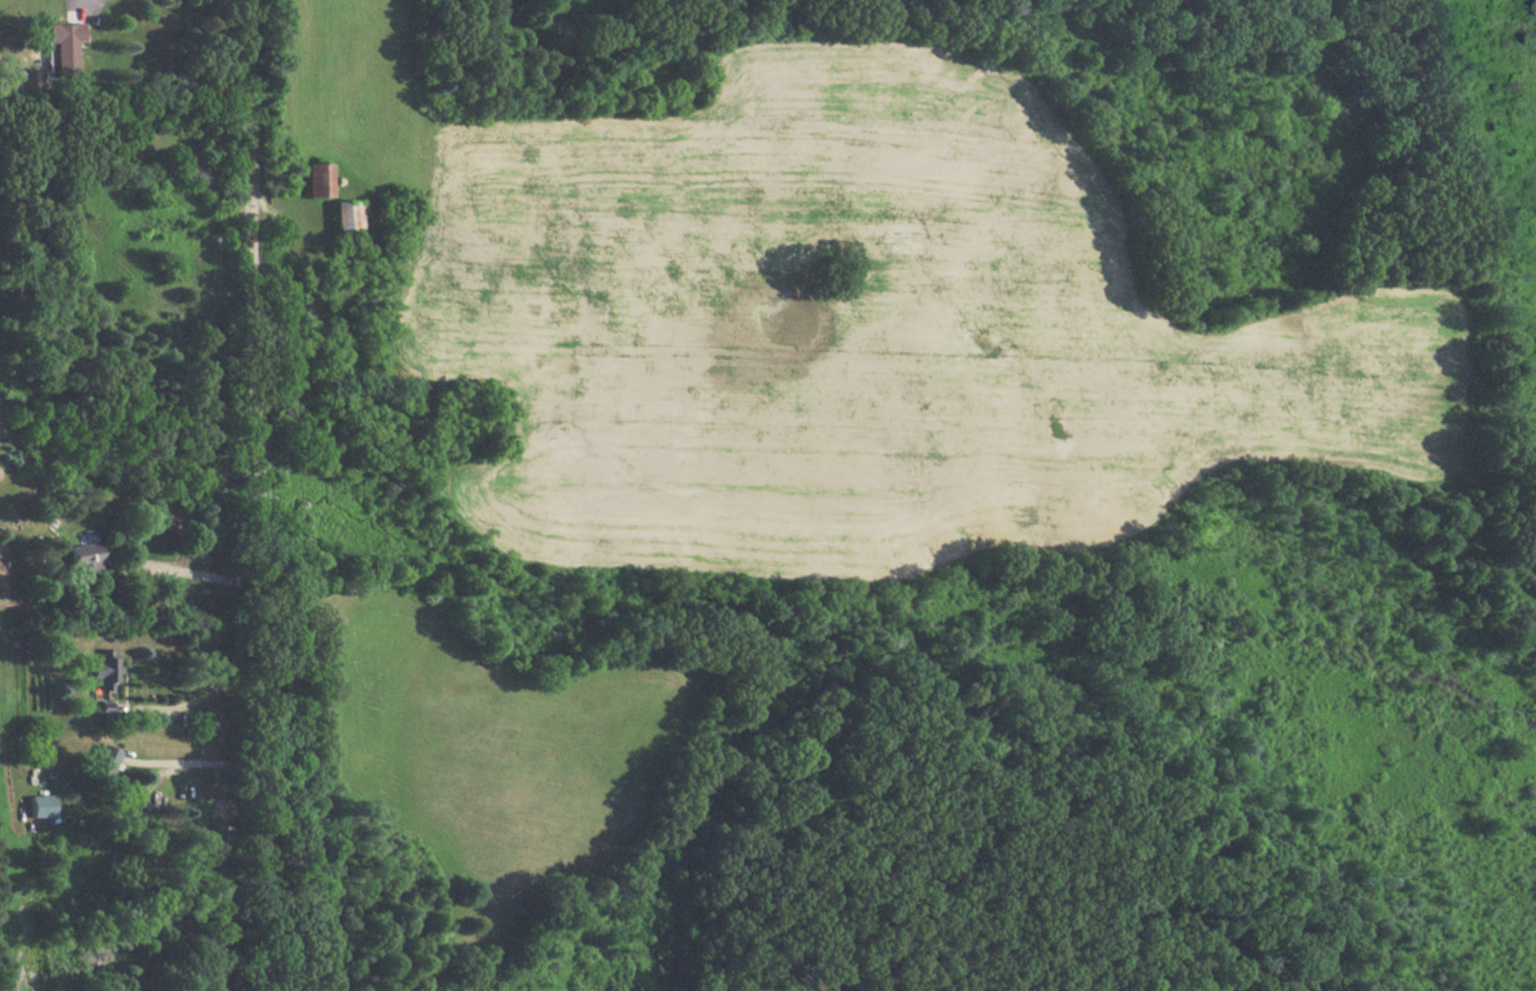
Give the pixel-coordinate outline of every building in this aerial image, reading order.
[(44,25),(44,43),(53,43),(53,63),(75,62),(74,24),(44,25)] [(302,198),(327,198),(327,165),(302,165),(302,198)] [(361,203),(331,203),(331,231),(361,231),(361,203)] [(98,578),(95,544),(68,546),(71,580),(98,578)] [(116,649),(98,649),(98,668),(91,668),(91,690),(116,690),(116,649)] [(86,778),(106,786),(119,751),(98,744),(86,778)] [(54,795),(31,796),(32,818),(55,817),(54,795)]
